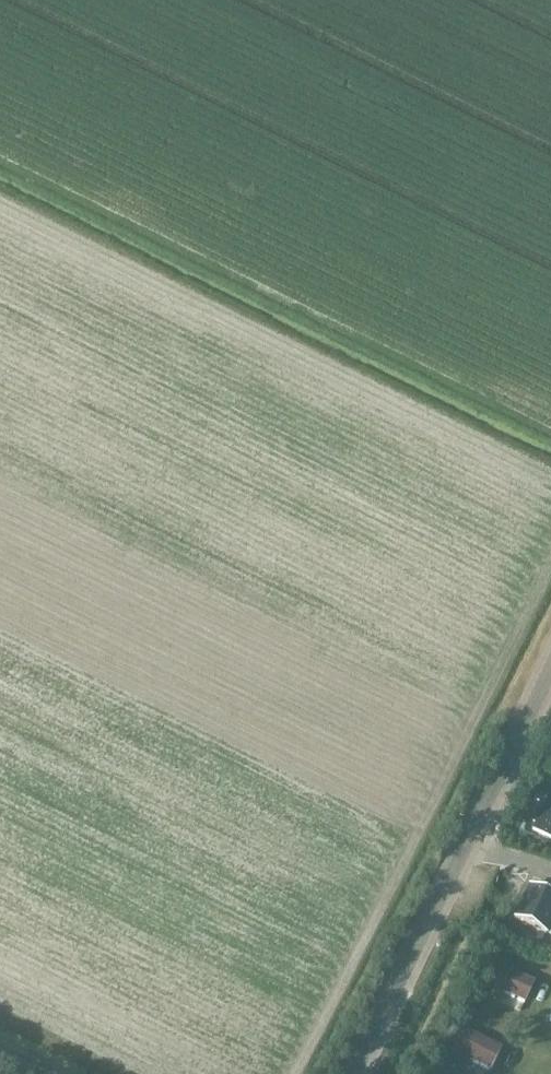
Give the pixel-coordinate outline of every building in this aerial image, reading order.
[(550,788),(531,829),(550,839),(550,788)] [(547,934),(550,936),(550,898),(529,888),(514,920),(546,935),(547,934)] [(500,1001),(503,994),(524,1004),(533,984),(504,970),(491,997),(500,1001)] [(501,1050),(471,1036),(471,1035),(462,1030),(449,1057),(466,1066),(469,1060),(491,1070),(501,1050)]
